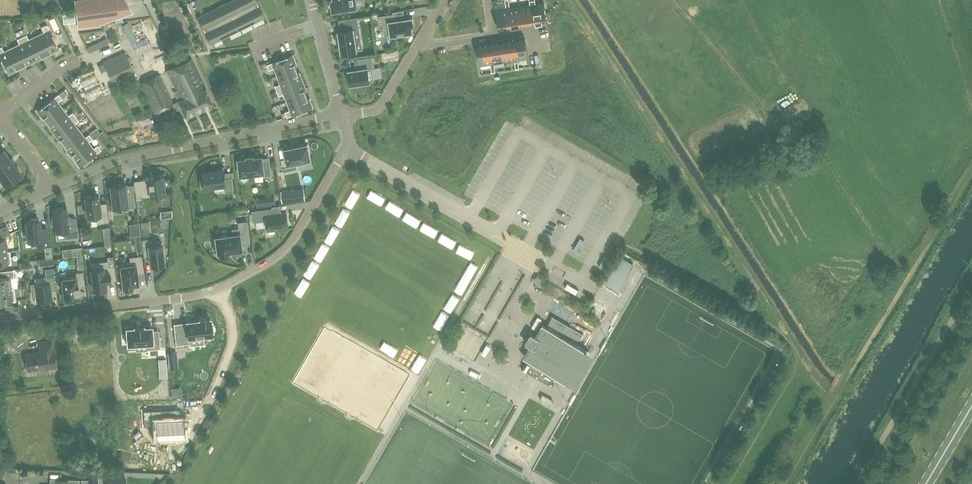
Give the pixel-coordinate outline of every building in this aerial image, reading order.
[(77,27),(98,25),(132,10),(127,0),(74,0),(77,27)] [(209,44),(230,34),(229,32),(233,31),(233,32),(241,28),(241,27),(245,25),(245,26),(253,22),(252,21),(256,19),(257,20),(265,17),(259,5),(258,6),(256,3),(258,2),(257,0),(232,0),(233,1),(229,3),(228,2),(221,5),(221,7),(217,9),(217,7),(197,17),(202,29),(204,28),(205,31),(204,32),(209,44)] [(335,12),(342,11),(342,9),(357,7),(356,0),(331,0),(332,1),(330,2),(331,9),(333,8),(333,10),(335,10),(335,12)] [(532,5),(535,24),(547,22),(544,3),(536,5),(534,5),(532,5)] [(523,26),(535,24),(532,5),(530,5),(520,7),(523,26)] [(511,28),(523,26),(520,7),(510,9),(508,9),(511,28)] [(499,29),(511,28),(508,9),(506,9),(496,11),(499,29)] [(390,26),(391,35),(412,32),(411,26),(414,26),(412,17),(395,20),(394,13),(379,15),(381,23),(382,23),(383,28),(390,26)] [(358,17),(346,18),(347,25),(347,29),(353,28),(353,29),(356,29),(359,28),(358,17)] [(49,52),(50,53),(59,49),(47,24),(42,26),(44,31),(36,35),(45,53),(49,52)] [(341,30),(339,31),(342,52),(356,50),(363,49),(359,28),(356,29),(353,29),(353,28),(347,29),(341,30)] [(62,32),(58,33),(63,44),(67,43),(62,32)] [(22,36),(34,61),(42,57),(41,55),(45,53),(36,35),(29,39),(26,34),(22,36)] [(25,63),(26,65),(34,61),(22,36),(17,38),(19,43),(12,47),(20,65),(25,63)] [(526,37),(513,39),(516,58),(529,56),(526,37)] [(513,39),(502,41),(504,60),(516,58),(513,39)] [(502,41),(490,43),(493,62),(504,60),(502,41)] [(490,43),(477,45),(480,63),(493,62),(490,43)] [(8,73),(17,69),(16,67),(20,65),(12,47),(4,51),(1,46),(0,47),(0,56),(8,73)] [(112,80),(134,70),(125,51),(103,61),(112,80)] [(278,75),(296,68),(295,64),(296,63),(293,54),(267,64),(269,69),(275,67),(278,75)] [(374,80),(372,67),(375,67),(373,56),(357,59),(359,68),(348,70),(350,84),(374,80)] [(191,59),(169,70),(178,89),(173,92),(185,116),(212,103),(205,88),(204,88),(191,59)] [(140,78),(147,75),(143,62),(135,64),(140,78)] [(275,85),(277,90),(303,80),(300,72),(298,73),(296,68),(278,75),(281,83),(275,85)] [(155,112),(173,104),(159,74),(141,82),(155,112)] [(284,93),(287,101),(306,94),(305,90),(306,89),(303,80),(277,90),(279,95),(284,93)] [(44,117),(47,120),(63,108),(57,101),(62,98),(58,93),(37,110),(42,118),(44,117)] [(313,107),(310,98),(308,98),(306,94),(287,101),(290,109),(285,111),(287,116),(313,107)] [(48,125),(54,132),(75,116),(72,112),(68,115),(63,108),(47,120),(50,124),(48,125)] [(63,142),(79,130),(74,123),(79,120),(75,116),(54,132),(59,140),(61,139),(63,142)] [(88,141),(92,138),(89,133),(85,137),(79,130),(63,142),(66,146),(65,147),(71,155),(72,154),(88,141)] [(73,158),(79,166),(101,149),(98,144),(93,148),(88,141),(72,154),(75,157),(73,158)] [(298,161),(309,159),(306,144),(284,149),(286,157),(280,159),(282,171),(299,168),(298,161)] [(5,184),(20,172),(3,149),(0,151),(0,178),(5,184)] [(248,158),(239,159),(240,175),(264,172),(264,176),(272,175),(270,161),(263,162),(262,156),(253,157),(253,156),(247,156),(248,158)] [(214,170),(202,171),(202,177),(199,178),(200,188),(224,184),(225,192),(234,191),(232,177),(225,178),(224,166),(214,167),(214,170)] [(165,193),(165,187),(168,186),(167,178),(164,179),(163,173),(156,174),(155,172),(147,173),(147,179),(141,179),(143,196),(165,193)] [(110,185),(113,207),(127,205),(127,207),(135,206),(133,191),(126,192),(125,183),(110,185)] [(281,191),(283,202),(292,201),(290,189),(281,191)] [(98,194),(84,196),(87,218),(96,217),(97,223),(109,221),(107,208),(100,209),(98,194)] [(52,217),(53,225),(55,224),(55,231),(65,230),(66,238),(78,237),(76,218),(69,219),(68,215),(67,215),(66,207),(52,208),(54,217),(52,217)] [(273,207),(252,210),(254,222),(266,220),(268,229),(279,228),(279,230),(286,229),(286,227),(288,227),(287,212),(273,213),(273,207)] [(30,220),(25,221),(28,241),(36,240),(37,246),(49,244),(47,231),(48,231),(48,226),(40,227),(39,219),(37,219),(37,217),(30,218),(30,220)] [(217,250),(217,253),(219,252),(219,254),(229,253),(229,251),(243,249),(242,241),(250,240),(248,226),(247,220),(239,222),(239,228),(232,228),(233,234),(215,237),(216,242),(214,243),(215,250),(217,250)] [(153,259),(153,265),(164,263),(162,249),(156,250),(155,237),(141,239),(142,243),(142,247),(144,261),(153,259)] [(10,251),(10,250),(7,251),(6,239),(0,239),(0,252),(10,251)] [(10,251),(0,252),(0,265),(11,263),(10,251)] [(123,288),(132,286),(132,284),(138,284),(137,273),(144,272),(141,255),(129,256),(130,261),(120,263),(123,288)] [(620,255),(605,282),(619,290),(634,263),(620,255)] [(114,265),(91,269),(93,289),(106,288),(105,281),(116,279),(114,265)] [(54,267),(45,268),(46,283),(31,285),(33,295),(36,295),(36,300),(52,298),(51,290),(57,289),(54,267)] [(64,297),(65,300),(79,298),(78,292),(79,292),(78,286),(84,285),(83,276),(83,272),(75,273),(76,277),(62,278),(63,290),(61,290),(62,297),(64,297)] [(14,288),(14,287),(12,287),(10,275),(0,277),(0,289),(14,288)] [(533,281),(539,284),(543,278),(537,275),(533,281)] [(15,300),(14,288),(0,289),(0,302),(15,300)] [(560,377),(560,376),(573,384),(581,370),(568,363),(568,362),(567,361),(569,358),(570,359),(583,366),(591,352),(578,345),(577,344),(583,333),(583,334),(583,333),(552,315),(546,325),(542,323),(536,335),(531,332),(525,342),(530,345),(523,356),(527,358),(521,369),(553,387),(553,386),(558,376),(560,377)] [(186,321),(186,322),(187,328),(174,329),(176,344),(189,343),(189,337),(202,335),(212,334),(212,333),(214,332),(213,325),(211,326),(210,318),(209,318),(209,317),(200,318),(200,319),(194,320),(186,321)] [(127,342),(128,344),(135,343),(147,342),(147,348),(160,348),(159,336),(152,336),(152,330),(151,326),(143,327),(143,325),(142,325),(136,326),(135,326),(135,327),(127,328),(127,335),(125,335),(126,342),(127,342)] [(41,353),(25,354),(27,370),(38,369),(38,370),(39,371),(43,370),(44,369),(44,368),(56,367),(54,351),(53,351),(52,341),(39,342),(41,353)] [(182,418),(180,418),(175,419),(174,408),(151,410),(152,425),(157,424),(158,436),(183,435),(183,423),(182,423),(182,418)] [(126,477),(107,476),(106,483),(126,483),(126,477)]
